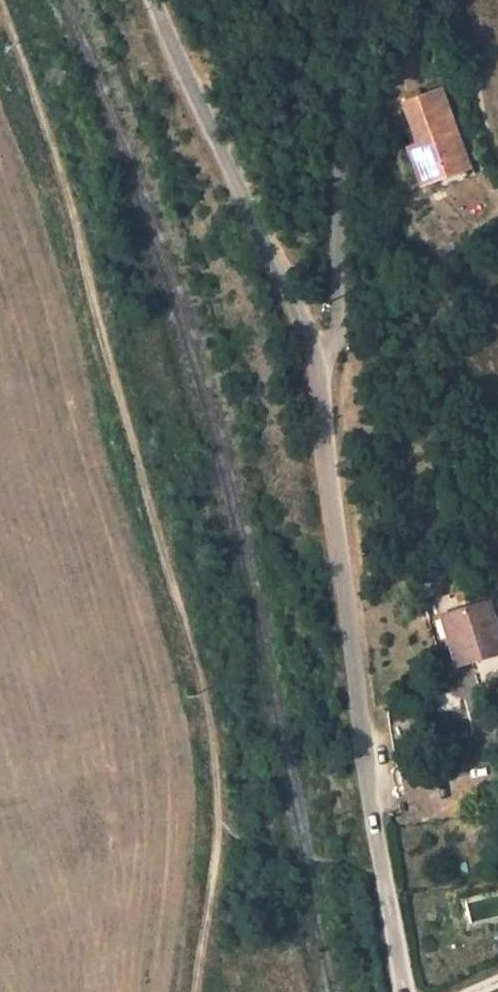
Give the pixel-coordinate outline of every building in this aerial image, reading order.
[(459,159),(451,138),(456,136),(439,90),(400,104),(415,145),(416,145),(419,144),(422,150),(408,155),(419,186),(440,178),(437,168),(459,159)] [(437,168),(440,178),(468,168),(456,136),(451,138),(459,159),(437,168)] [(416,145),(415,145),(405,148),(408,155),(422,150),(419,144),(416,145)] [(443,635),(454,670),(497,657),(481,604),(449,614),(454,631),(443,635)]
